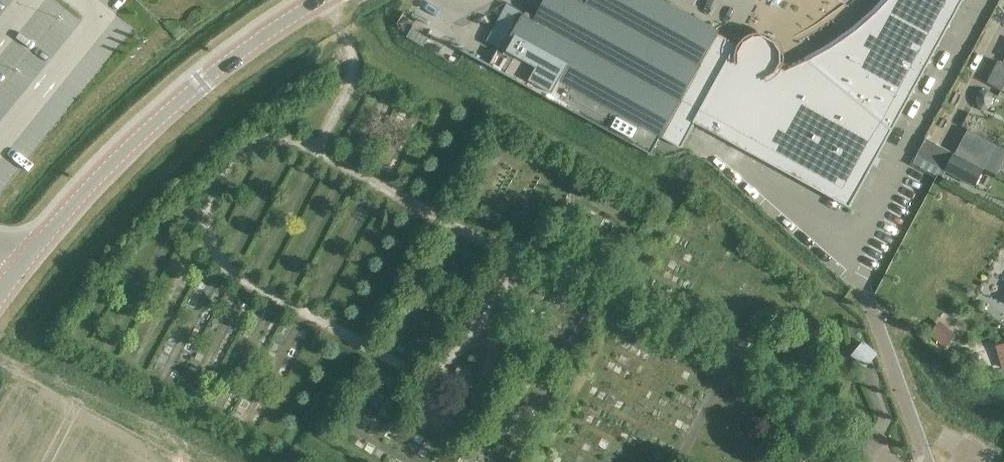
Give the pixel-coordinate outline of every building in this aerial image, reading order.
[(495,69),(653,155),(660,136),(681,148),(690,131),(695,122),(694,122),(736,44),(717,34),(718,30),(690,15),(689,15),(662,0),(547,0),(539,13),(537,17),(533,15),(526,11),(498,63),(495,69)] [(694,122),(695,122),(742,148),(850,207),(892,131),(913,91),(926,68),(938,45),(951,22),(963,1),(963,0),(894,0),(881,14),(860,32),(836,49),(812,62),(811,63),(788,72),(784,70),(761,58),(761,57),(761,56),(760,56),(759,57),(736,44),(694,122)] [(987,82),(1001,90),(1003,84),(1003,63),(998,60),(987,82)] [(981,89),(978,95),(978,101),(981,107),(988,107),(991,101),(991,95),(988,89),(981,89)] [(967,130),(955,154),(982,168),(983,168),(995,145),(967,130)] [(946,170),(955,154),(925,139),(916,155),(946,170)] [(982,168),(955,154),(946,170),(973,185),(982,168)] [(929,334),(945,348),(957,336),(940,321),(929,334)] [(996,344),(1003,368),(1003,342),(996,344)] [(863,343),(853,355),(866,366),(876,354),(863,343)]
